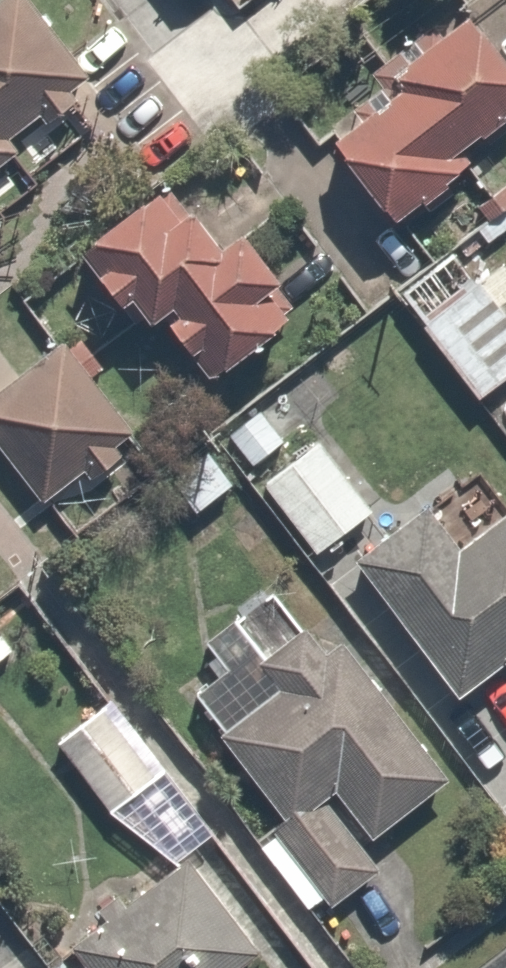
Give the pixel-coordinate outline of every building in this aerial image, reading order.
[(34,0),(0,0),(0,143),(90,69),(34,0)] [(362,53),(377,73),(319,117),(391,212),(465,156),(450,136),(505,94),(505,57),(463,0),(431,0),(362,53)] [(156,310),(204,369),(279,307),(160,162),(67,238),(138,325),(156,310)] [(392,282),(474,390),(505,366),(505,294),(458,232),(392,282)] [(62,326),(0,379),(0,466),(30,501),(135,412),(62,326)] [(362,503),(305,427),(247,470),(305,547),(362,503)] [(195,437),(161,464),(193,506),(228,479),(195,437)] [(461,545),(423,500),(348,564),(457,690),(505,648),(505,506),(461,545)] [(173,708),(263,819),(246,832),(302,902),(319,888),(450,782),(304,602),(283,619),(258,589),(190,643),(215,674),(173,708)] [(205,834),(111,709),(52,754),(146,878),(205,834)] [(188,866),(73,952),(86,967),(256,967),(261,964),(188,866)]
